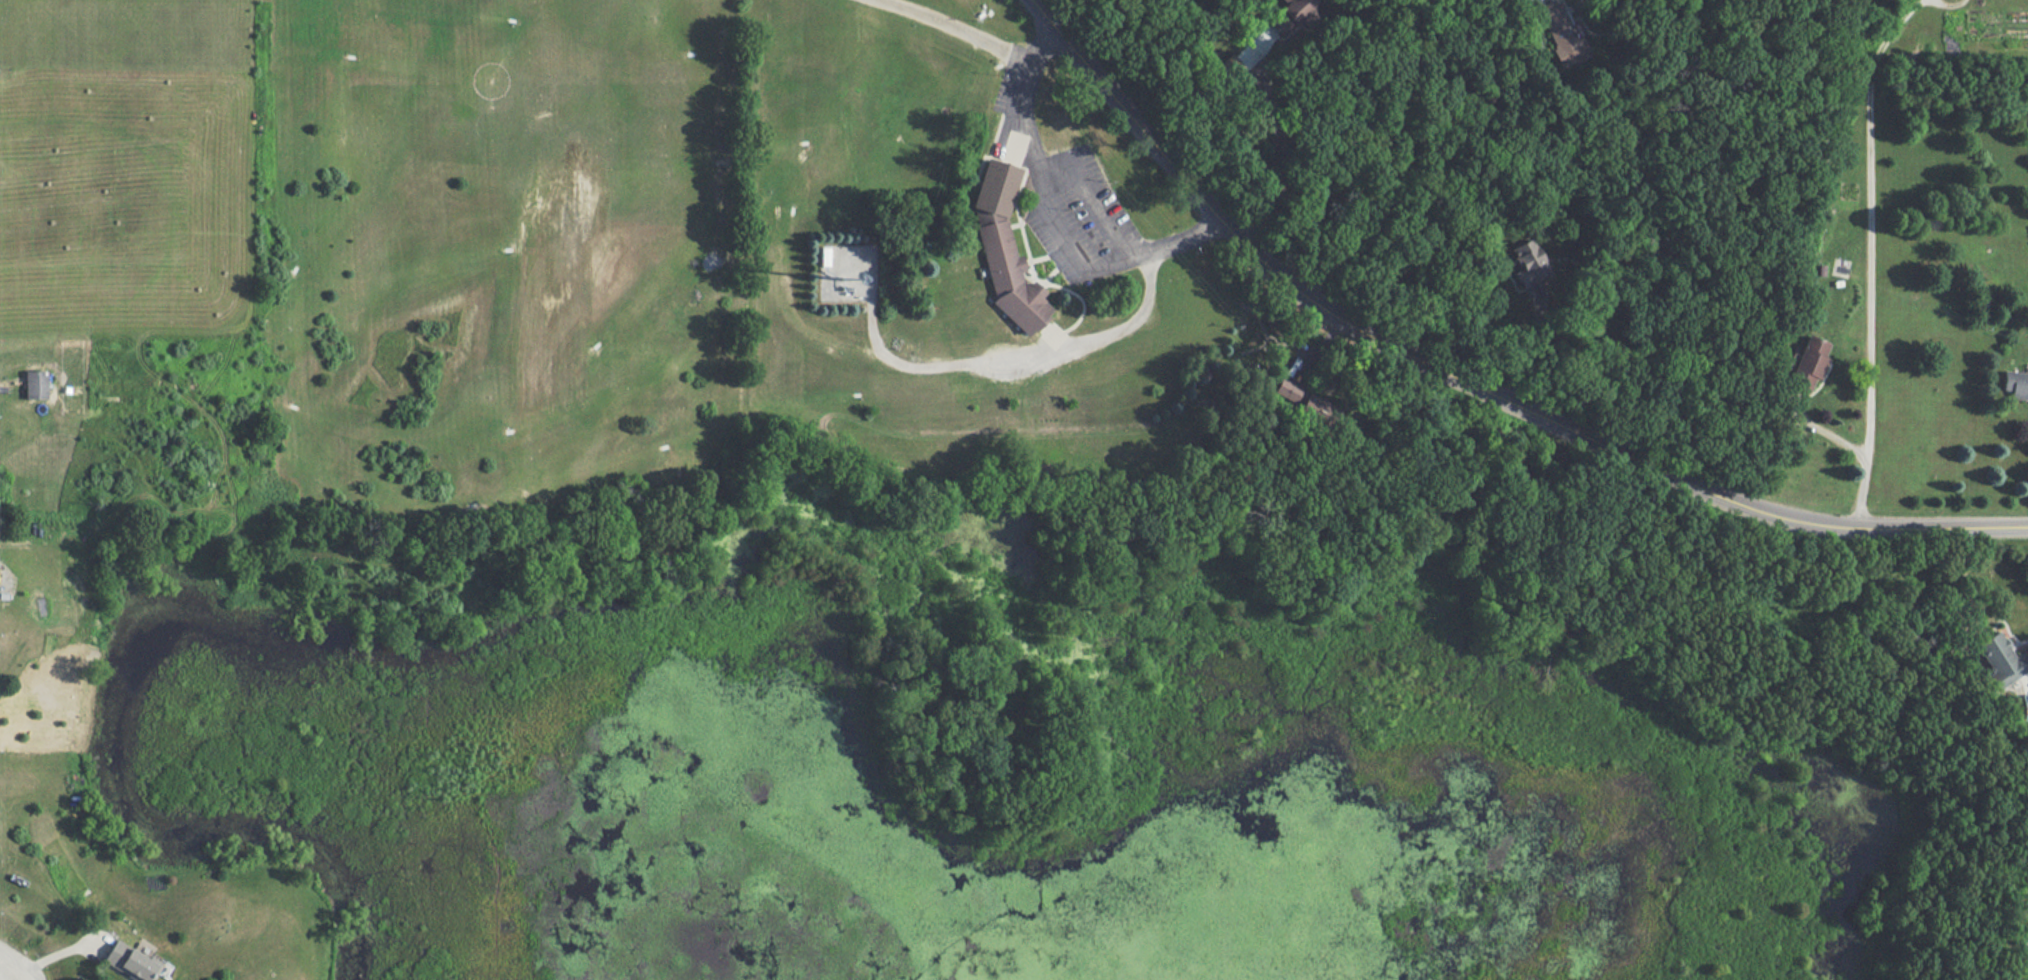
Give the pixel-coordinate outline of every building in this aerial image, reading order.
[(1304,26),(1327,4),(1324,0),(1281,0),(1285,4),(1266,21),(1282,37),(1299,21),(1304,26)] [(1581,34),(1572,38),(1557,0),(1551,0),(1532,8),(1540,27),(1543,26),(1560,67),(1589,55),(1581,34)] [(1226,62),(1240,76),(1279,37),(1266,23),(1226,62)] [(984,160),(992,162),(1004,165),(1011,167),(1017,169),(1019,169),(1006,217),(1004,217),(974,208),(971,207),(984,160)] [(993,297),(974,226),(977,225),(974,208),(1004,217),(1007,227),(1015,255),(1019,254),(1021,262),(1023,269),(1019,270),(1021,281),(993,297)] [(1547,273),(1529,238),(1508,249),(1519,270),(1512,273),(1520,287),(1547,273)] [(820,247),(828,247),(828,265),(820,265),(820,247)] [(993,297),(1021,281),(1028,284),(1031,279),(1038,285),(1045,291),(1040,296),(1043,299),(1041,301),(1051,310),(1043,319),(1039,324),(1035,328),(1029,334),(991,299),(993,297)] [(1814,377),(1820,380),(1828,359),(1824,357),(1830,343),(1807,334),(1787,385),(1808,394),(1814,377)] [(47,399),(47,371),(25,370),(25,399),(47,399)] [(2027,400),(2027,372),(2003,371),(2002,390),(2011,390),(2010,399),(2027,400)] [(1270,397),(1332,424),(1340,406),(1278,380),(1270,397)] [(2021,653),(2014,656),(1999,631),(1973,646),(1997,688),(2027,671),(2027,665),(2021,653)] [(2021,719),(2027,718),(2027,694),(2020,694),(2021,719)] [(162,965),(116,938),(102,962),(134,979),(153,979),(162,965)]
